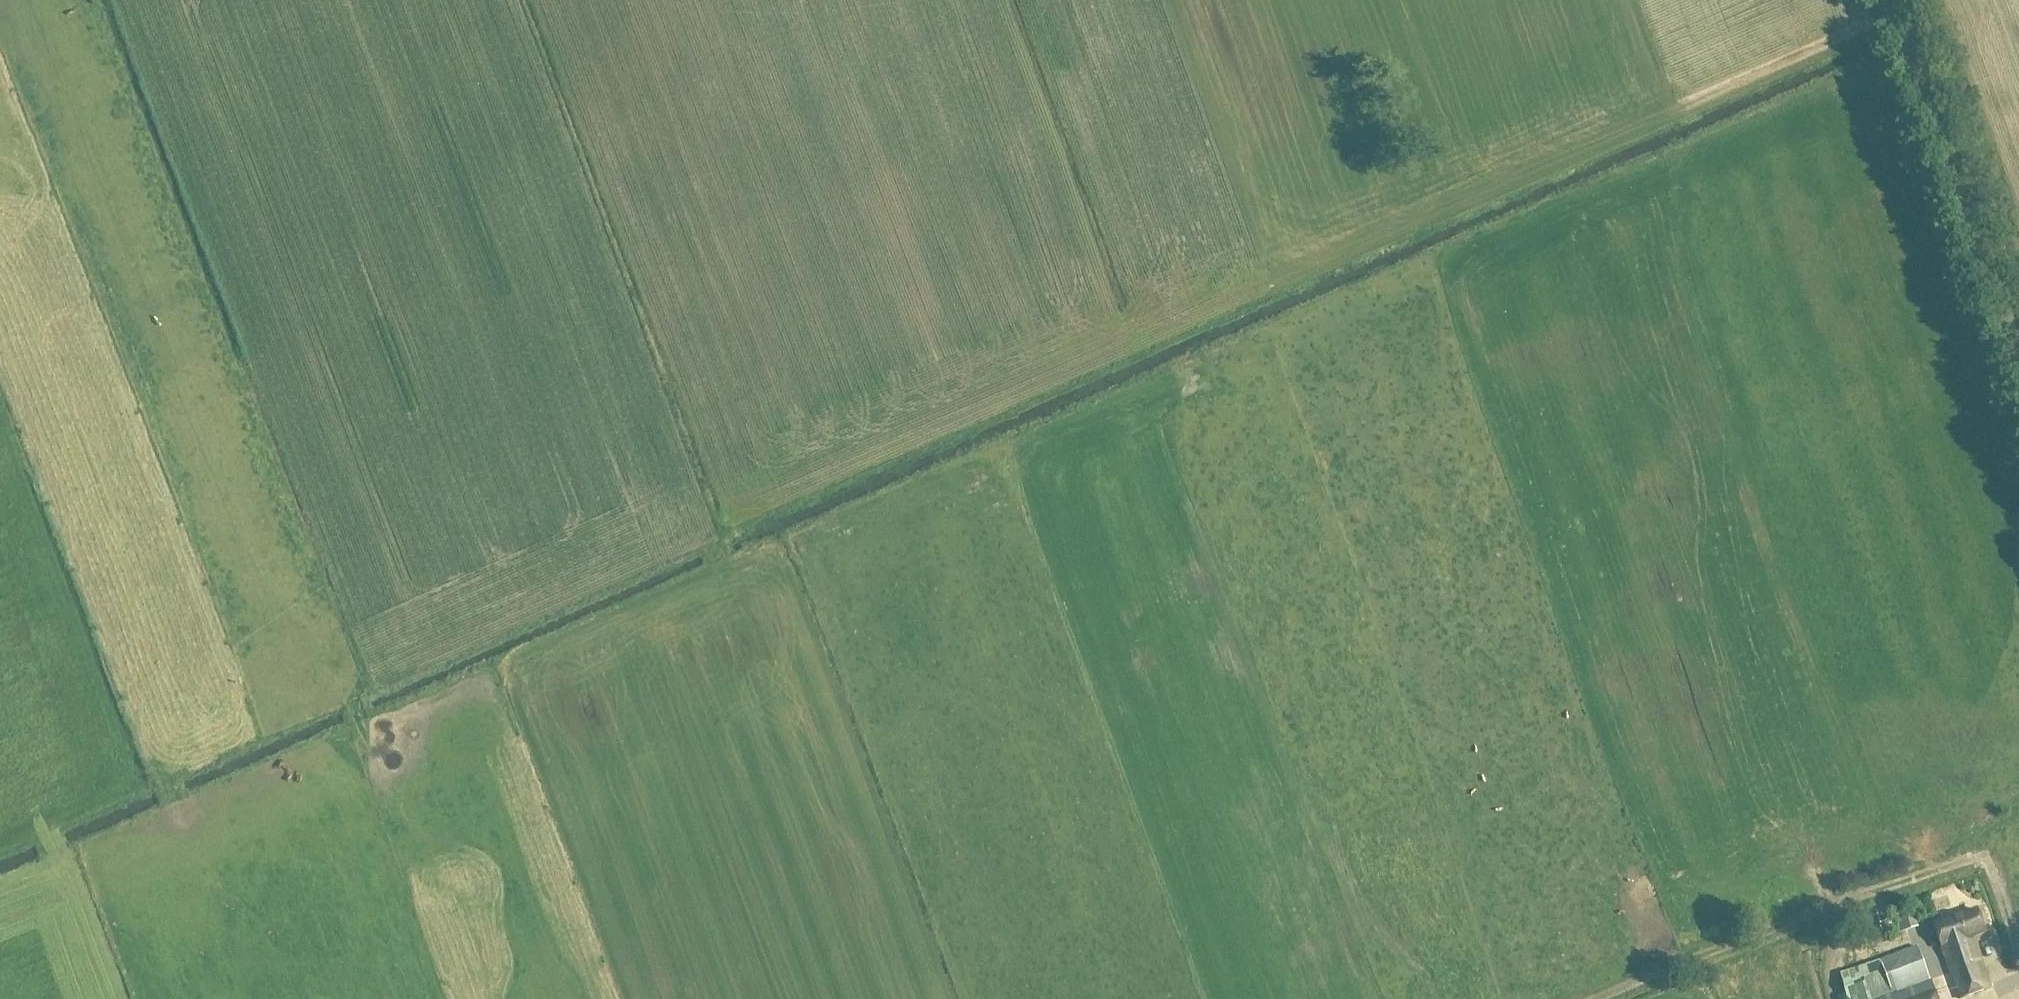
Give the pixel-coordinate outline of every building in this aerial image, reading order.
[(1911,910),(1895,915),(1901,934),(1917,929),(1911,910)] [(1958,998),(1962,998),(1989,989),(1971,938),(1985,933),(1977,912),(1933,928),(1958,998)] [(1917,949),(1839,977),(1847,998),(1879,998),(1929,981),(1917,949)] [(1931,990),(1905,998),(1934,998),(1931,990)]
